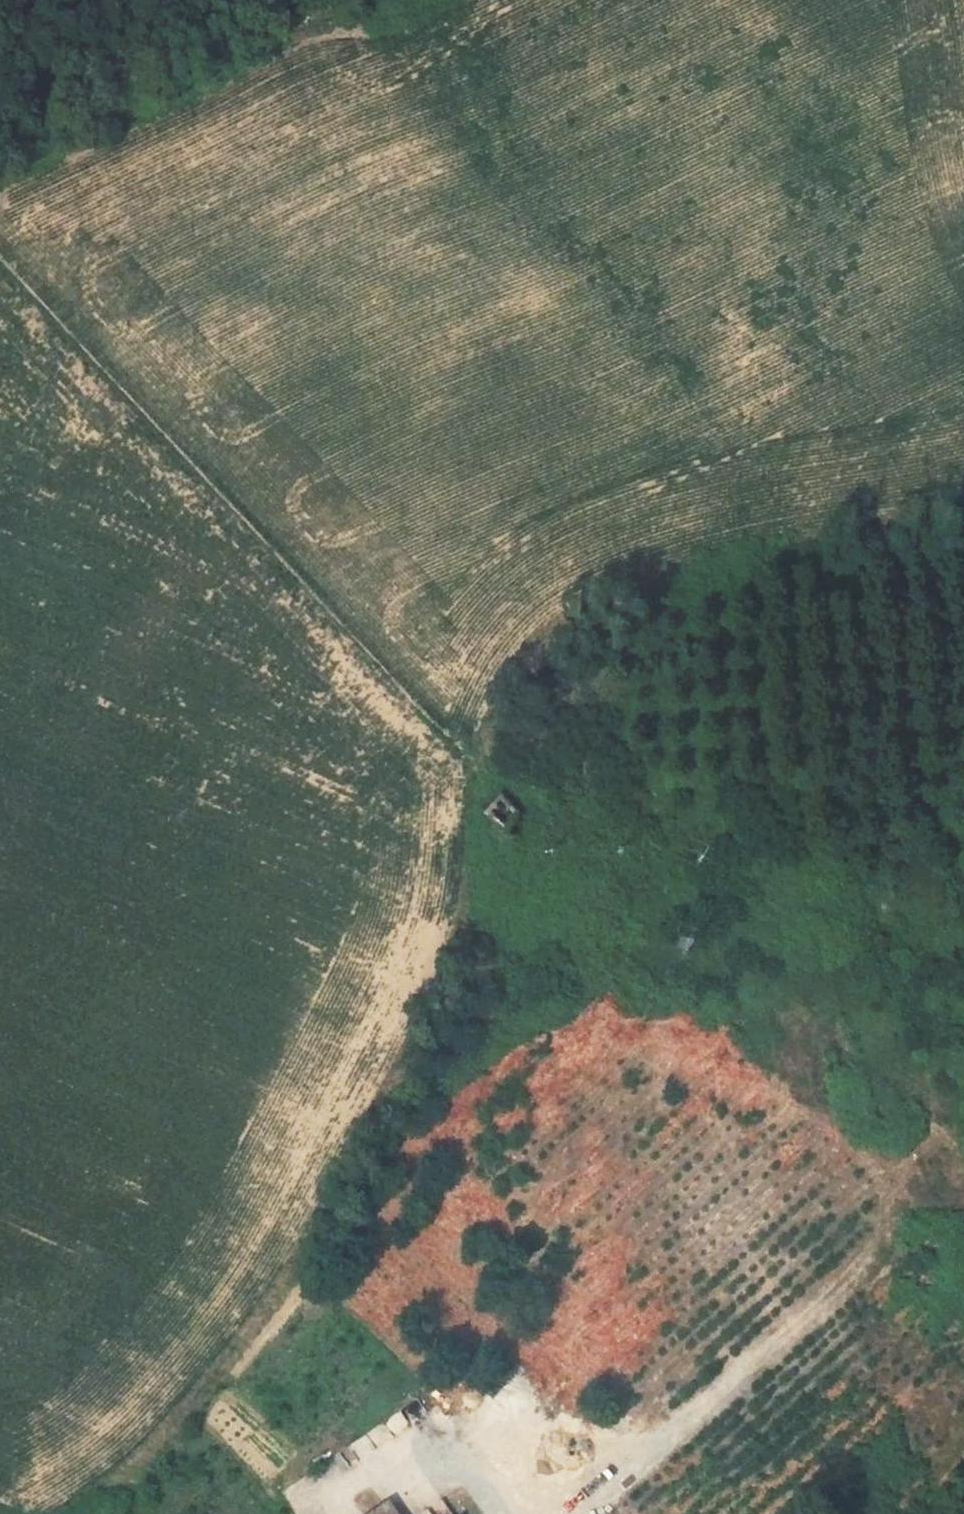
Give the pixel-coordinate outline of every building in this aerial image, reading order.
[(500,796),(485,813),(506,829),(519,815),(500,796)] [(450,1507),(419,1463),(416,1459),(380,1485),(388,1496),(370,1510),(373,1513),(454,1513),(450,1507)]
